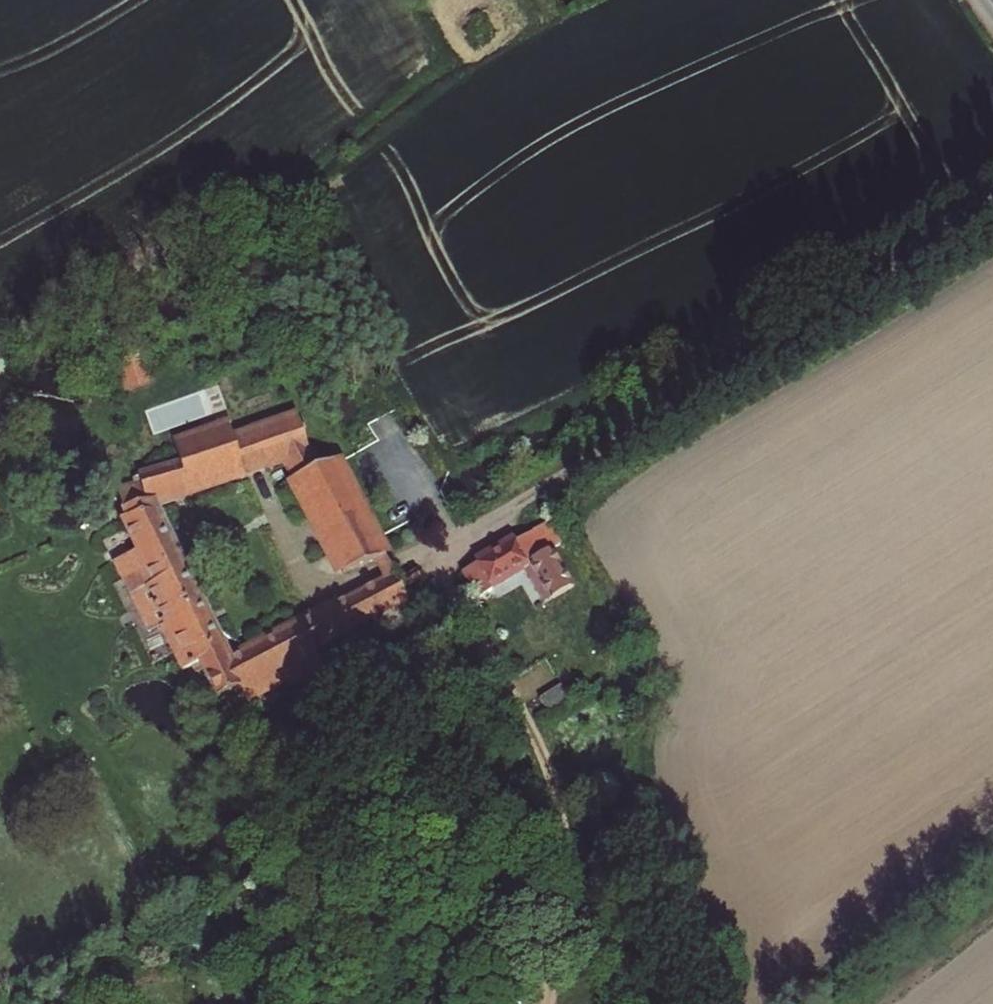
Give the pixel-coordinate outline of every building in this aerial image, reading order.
[(350,577),(363,570),(370,585),(225,657),(165,515),(135,526),(155,581),(146,585),(162,621),(157,623),(176,662),(192,655),(211,695),(224,689),(227,695),(255,681),(259,690),(277,681),(272,673),(298,661),(295,654),(411,597),(390,557),(337,454),(317,461),(307,440),(287,449),(350,577)] [(461,558),(474,585),(549,548),(536,522),(461,558)] [(433,573),(429,566),(408,576),(412,584),(433,573)]
